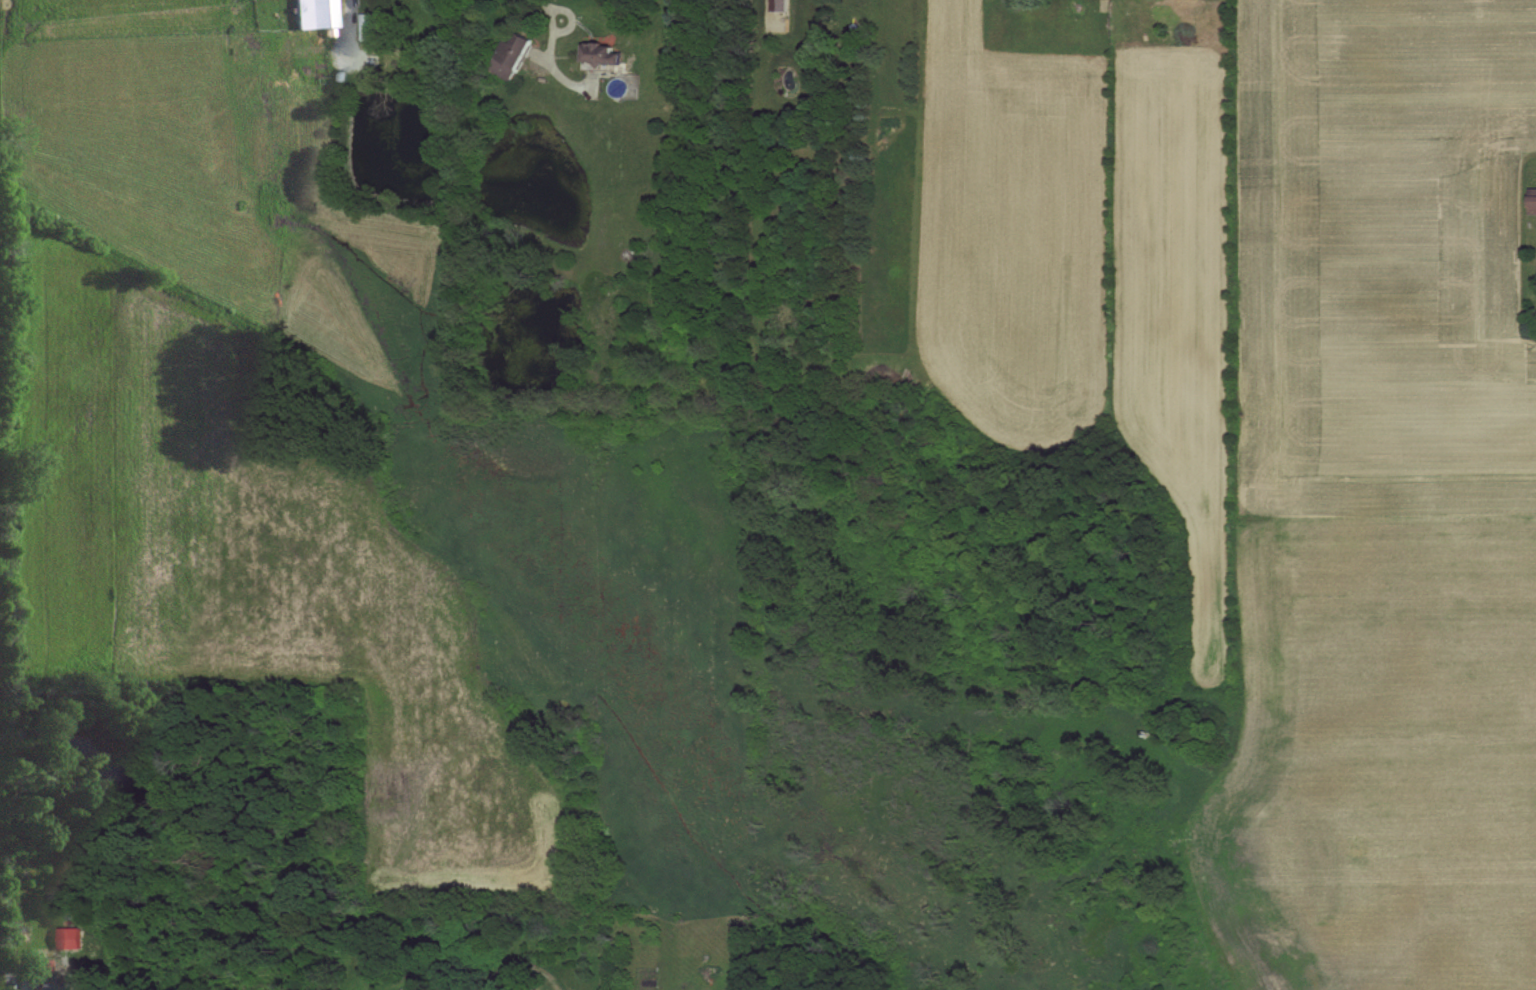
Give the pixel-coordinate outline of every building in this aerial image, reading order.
[(297,28),(337,27),(336,0),(296,0),(297,28)] [(770,11),(787,11),(787,0),(770,0),(770,11)] [(360,13),(360,40),(377,40),(377,13),(360,13)] [(533,39),(528,49),(511,81),(489,69),(506,38),(513,42),(518,31),(533,39)] [(585,60),(594,60),(599,66),(605,61),(622,62),(622,52),(615,52),(615,45),(605,44),(605,42),(596,41),(596,42),(589,42),(589,43),(586,43),(585,60)] [(62,974),(33,974),(33,989),(62,989),(62,974)]
